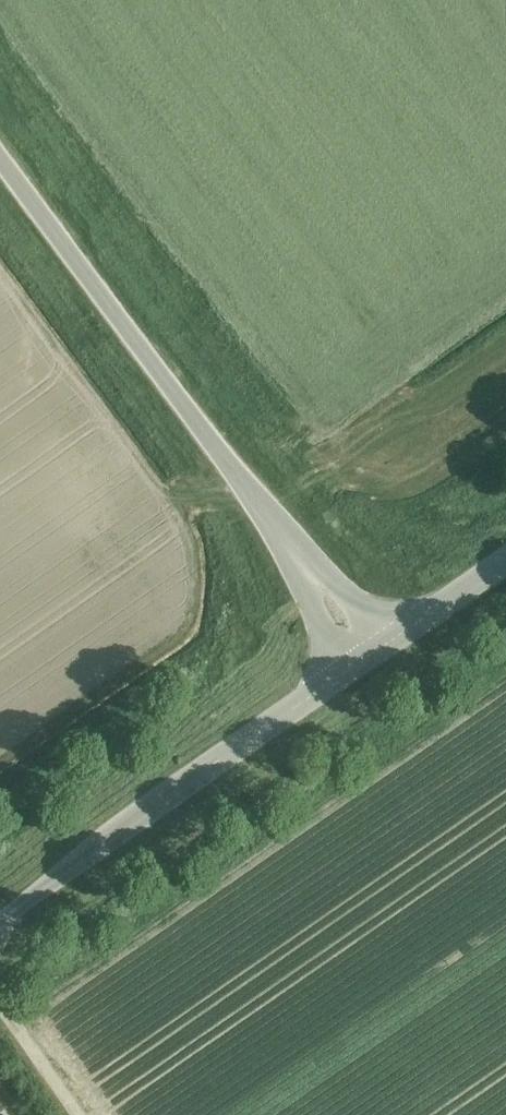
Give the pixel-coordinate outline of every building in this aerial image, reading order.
[(215,753),(233,740),(226,730),(208,743),(215,753)]
